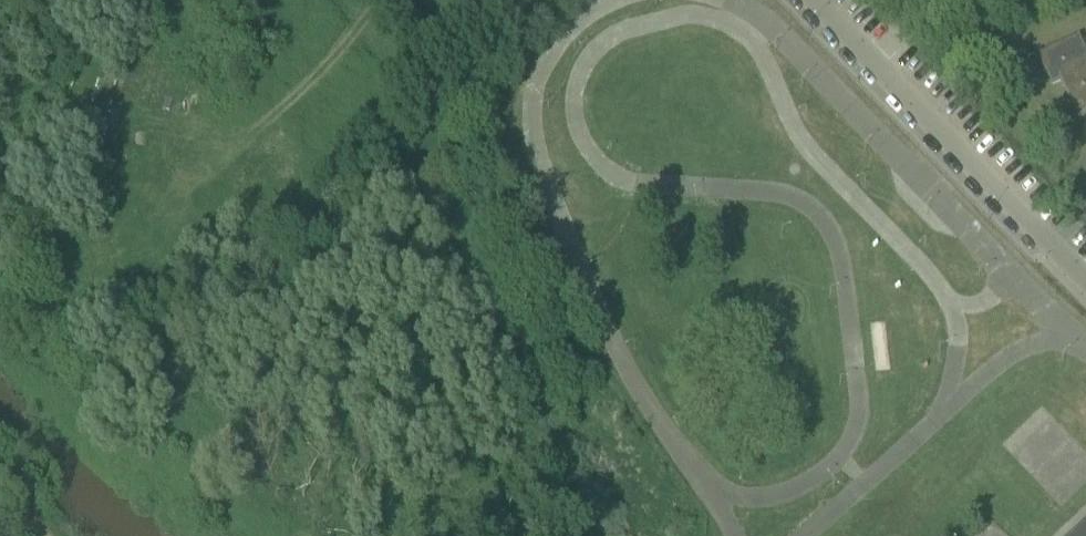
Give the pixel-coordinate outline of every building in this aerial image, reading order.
[(1078,40),(1039,58),(1052,85),(1060,81),(1078,118),(1085,114),(1085,57),(1078,40)] [(1072,535),(1085,535),(1085,523),(1072,535)]
